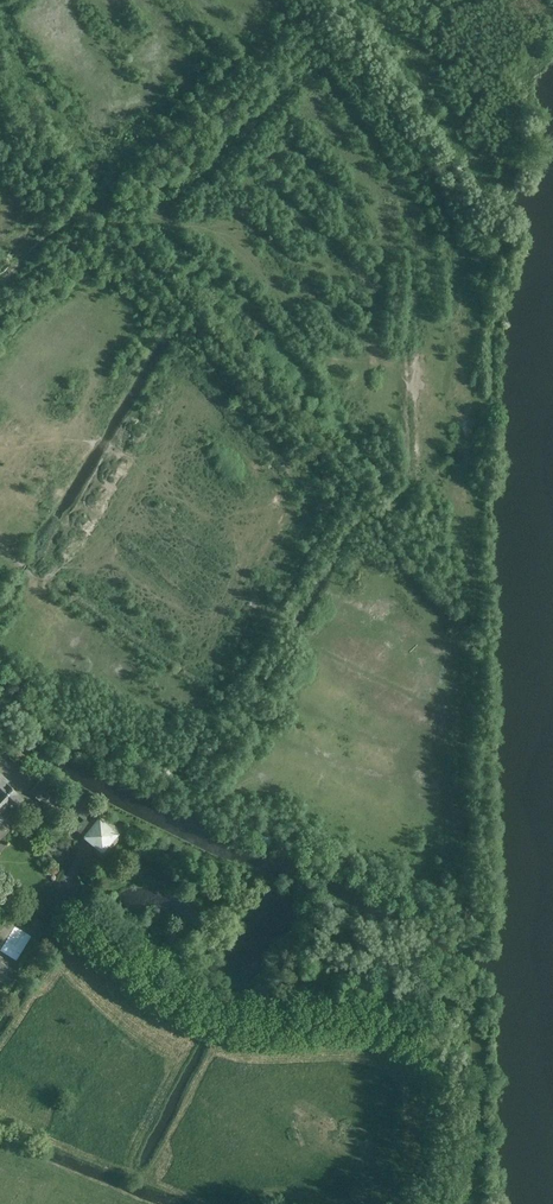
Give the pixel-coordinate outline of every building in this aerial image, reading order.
[(476,641),(472,645),(478,652),(482,647),(476,641)] [(7,816),(24,799),(6,783),(9,780),(0,772),(0,824),(7,816)] [(75,829),(106,855),(125,833),(98,811),(90,822),(85,818),(94,807),(70,787),(60,799),(83,818),(75,829)] [(0,962),(0,982),(7,986),(16,971),(0,962)]
